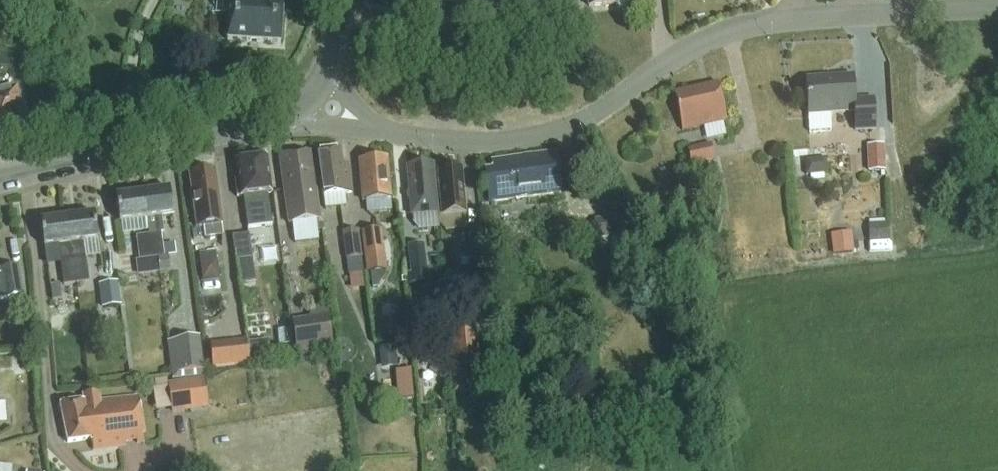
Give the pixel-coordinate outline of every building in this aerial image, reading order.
[(282,4),(274,3),(275,0),(223,0),(223,1),(229,2),(226,43),(280,46),(282,4)] [(853,77),(806,80),(809,134),(831,132),(830,115),(854,113),(855,131),(875,130),(873,100),(854,101),(853,77)] [(718,84),(674,94),(681,131),(726,121),(718,84)] [(25,123),(17,92),(0,96),(0,129),(10,126),(11,129),(23,126),(22,124),(25,123)] [(686,151),(690,167),(696,166),(707,163),(714,161),(710,145),(686,151)] [(866,146),(867,170),(884,169),(883,145),(866,146)] [(323,196),(351,193),(348,166),(341,166),(339,150),(317,153),(323,196)] [(309,154),(279,158),(282,179),(282,180),(288,226),(291,225),(294,245),(318,242),(315,222),(317,222),(309,154)] [(490,202),(560,193),(555,154),(492,162),(493,172),(486,173),(490,202)] [(826,158),(804,161),(806,177),(828,175),(826,158)] [(266,195),(270,194),(266,159),(231,164),(236,198),(238,197),(243,231),(270,227),(266,195)] [(362,202),(390,200),(387,160),(359,162),(362,202)] [(707,163),(696,166),(699,175),(710,172),(707,163)] [(409,194),(407,195),(407,201),(410,203),(411,217),(412,226),(418,232),(438,231),(437,214),(432,166),(406,169),(409,194)] [(442,217),(465,215),(461,171),(438,173),(442,217)] [(216,173),(190,176),(192,193),(190,196),(191,202),(193,203),(194,208),(201,207),(205,238),(224,236),(216,173)] [(698,180),(680,184),(682,192),(699,188),(698,180)] [(150,249),(162,247),(160,235),(161,235),(159,219),(172,217),(168,192),(142,195),(146,221),(148,236),(150,249)] [(118,224),(146,221),(142,195),(115,199),(118,224)] [(62,275),(64,286),(88,283),(85,259),(82,260),(80,244),(96,242),(92,217),(67,220),(74,274),(62,275)] [(596,242),(624,238),(621,219),(593,222),(596,242)] [(59,247),(62,275),(74,274),(67,220),(40,224),(45,249),(59,247)] [(888,225),(868,226),(869,244),(889,243),(888,225)] [(387,277),(381,229),(361,232),(367,276),(371,276),(372,289),(377,289),(387,277)] [(346,260),(361,258),(357,232),(343,233),(346,260)] [(850,234),(833,236),(835,256),(853,254),(853,251),(859,250),(858,243),(851,243),(850,234)] [(248,235),(233,237),(240,283),(256,281),(248,235)] [(138,262),(163,259),(162,247),(150,249),(148,236),(135,238),(138,262)] [(412,273),(421,272),(425,272),(422,247),(409,248),(412,273)] [(220,278),(218,261),(217,261),(216,252),(199,254),(200,264),(202,281),(220,278)] [(169,259),(161,260),(163,272),(170,271),(169,259)] [(24,297),(18,267),(1,270),(3,285),(0,286),(0,301),(24,297)] [(97,286),(100,309),(120,306),(117,284),(97,286)] [(60,285),(51,286),(52,300),(62,299),(60,285)] [(292,323),(297,356),(333,351),(329,318),(292,323)] [(289,328),(278,329),(280,346),(291,345),(289,328)] [(449,335),(455,394),(483,392),(477,333),(449,335)] [(177,375),(200,373),(196,340),(173,343),(177,375)] [(208,345),(211,369),(248,363),(245,340),(208,345)] [(248,343),(249,358),(270,356),(268,341),(248,343)] [(341,361),(350,360),(349,347),(339,348),(341,361)] [(380,349),(382,370),(396,369),(395,348),(380,349)] [(33,359),(23,365),(30,375),(39,368),(33,359)] [(173,414),(209,408),(204,379),(168,385),(167,379),(155,382),(156,390),(153,391),(157,413),(172,410),(173,414)] [(91,451),(144,444),(136,399),(99,404),(98,396),(82,398),(83,404),(61,407),(67,444),(90,441),(91,451)]
